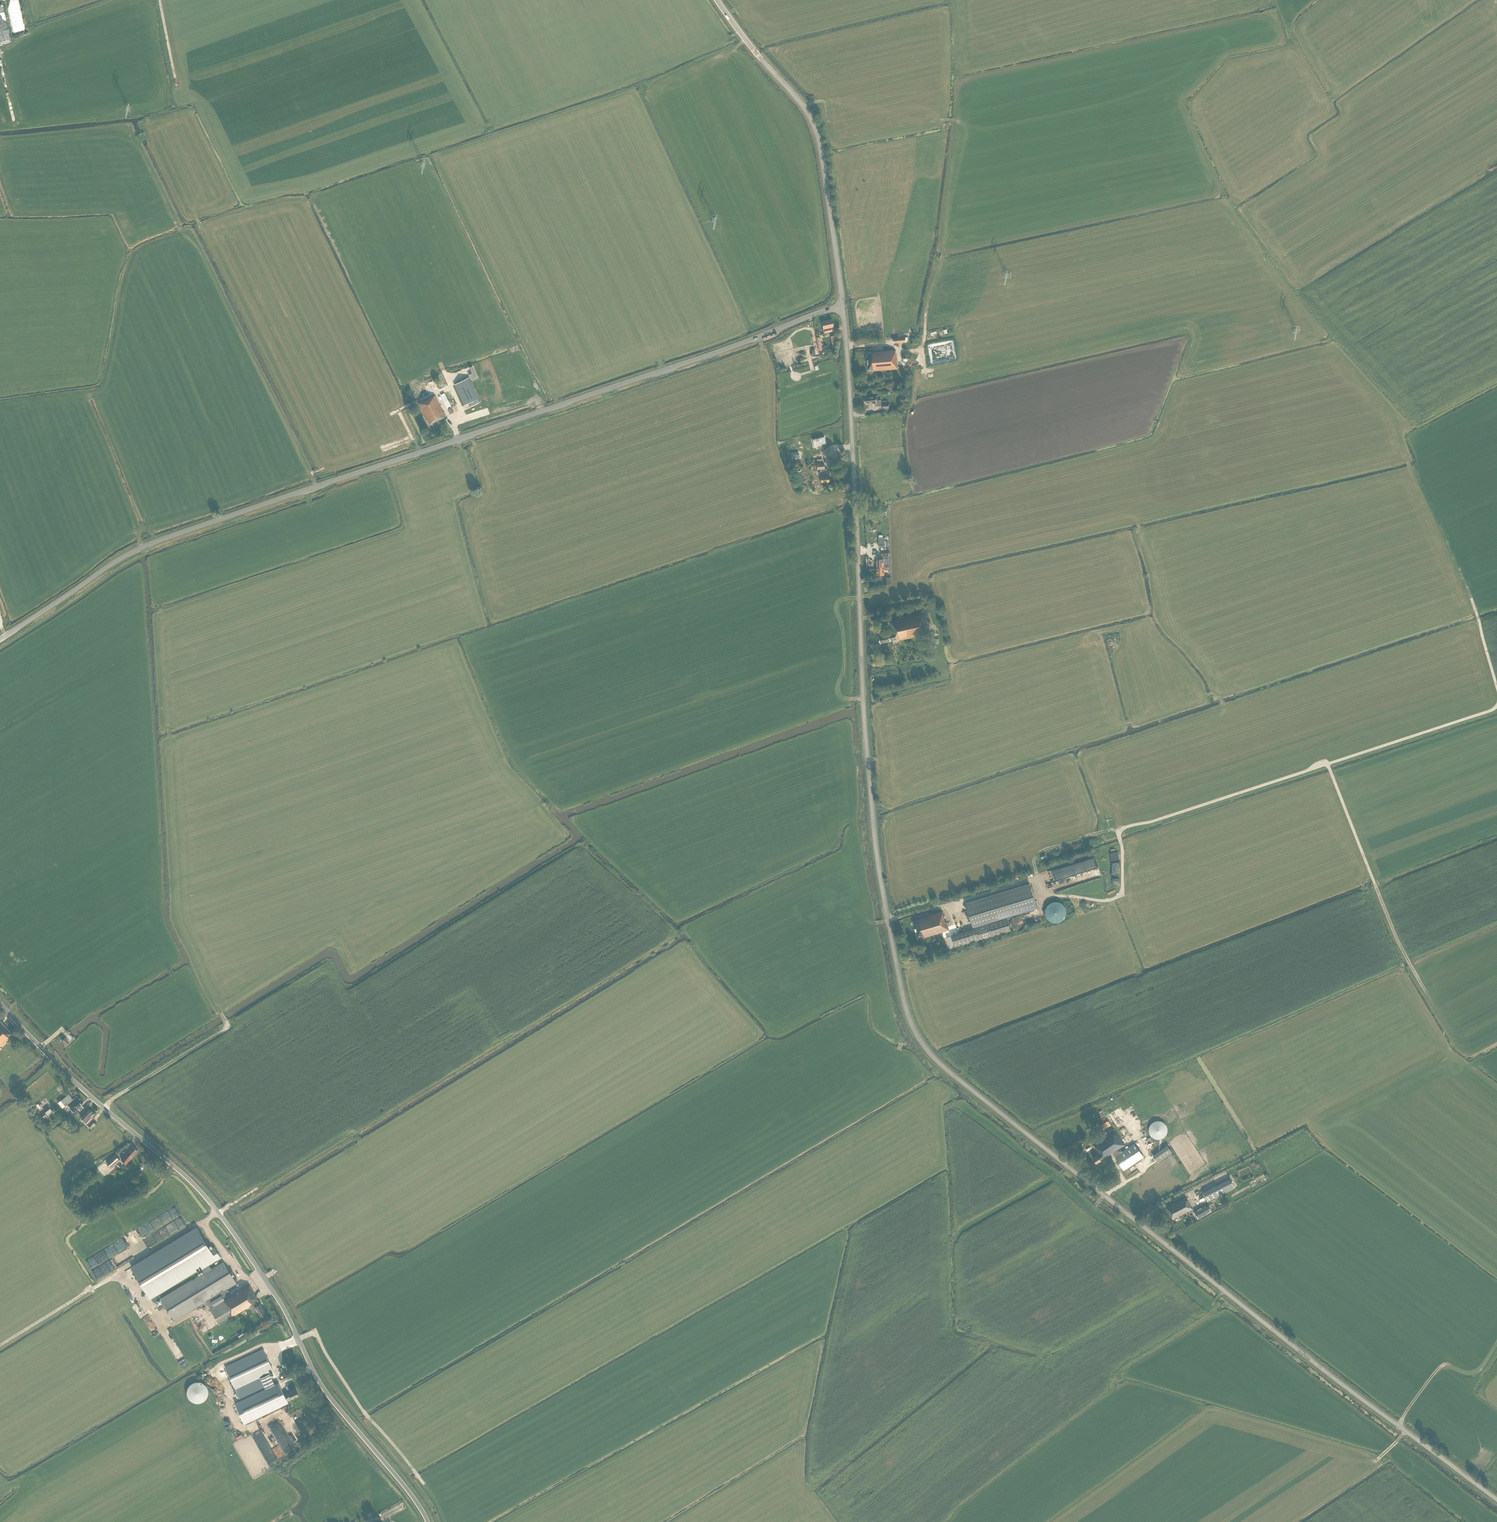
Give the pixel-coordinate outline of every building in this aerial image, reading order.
[(833,331),(832,327),(833,327),(832,319),(822,321),(824,333),(833,331)] [(875,370),(875,371),(898,369),(897,356),(896,356),(895,350),(878,352),(872,353),(872,352),(867,353),(868,371),(874,371),(874,370),(875,370)] [(469,378),(454,385),(465,405),(468,403),(470,407),(481,401),(469,378)] [(445,393),(441,395),(448,409),(450,414),(454,412),(452,407),(445,393)] [(446,416),(445,416),(446,416),(444,412),(435,395),(418,403),(426,420),(427,420),(429,424),(446,416)] [(874,403),(874,406),(881,406),(881,400),(877,400),(876,396),(864,397),(865,404),(870,403),(870,404),(874,403)] [(824,463),(823,463),(823,459),(817,459),(817,463),(817,469),(821,469),(821,476),(821,482),(829,482),(829,475),(828,475),(828,472),(827,472),(827,468),(824,469),(824,463)] [(924,619),(923,614),(904,618),(903,616),(899,616),(900,619),(890,621),(893,633),(879,635),(880,643),(896,640),(898,640),(928,634),(925,619),(924,619)] [(1092,874),(1091,871),(1074,876),(1076,884),(1097,878),(1095,873),(1092,874)] [(966,903),(973,927),(975,927),(975,928),(951,936),(955,947),(979,940),(1010,931),(1006,917),(1037,908),(1030,884),(966,903)] [(1057,902),(1056,902),(1054,902),(1052,902),(1050,903),(1049,904),(1047,905),(1046,907),(1046,909),(1045,910),(1045,912),(1045,914),(1046,916),(1046,917),(1048,919),(1049,920),(1050,921),(1052,922),(1054,923),(1056,923),(1057,923),(1059,922),(1061,921),(1062,920),(1064,919),(1065,917),(1065,916),(1066,914),(1066,912),(1066,910),(1065,909),(1065,907),(1064,905),(1062,904),(1061,903),(1059,902),(1057,902)] [(943,918),(944,918),(942,911),(924,917),(924,918),(919,919),(919,918),(912,920),(918,939),(926,936),(926,937),(949,930),(947,922),(944,922),(943,918)] [(9,1038),(13,1035),(0,1021),(0,1046),(4,1042),(8,1038),(9,1038)] [(79,1111),(83,1108),(82,1106),(80,1104),(83,1102),(80,1098),(79,1099),(77,1096),(67,1104),(69,1107),(73,1112),(78,1109),(79,1111)] [(94,1118),(92,1116),(94,1113),(89,1109),(86,1113),(81,1118),(88,1124),(87,1125),(91,1128),(95,1124),(91,1121),(94,1118)] [(1113,1112),(1109,1115),(1119,1129),(1123,1126),(1113,1112)] [(1160,1119),(1158,1119),(1156,1119),(1154,1120),(1153,1121),(1151,1122),(1150,1123),(1149,1125),(1148,1126),(1147,1128),(1147,1130),(1147,1132),(1148,1134),(1149,1135),(1150,1137),(1151,1138),(1153,1139),(1154,1140),(1156,1141),(1158,1141),(1160,1141),(1162,1140),(1163,1139),(1165,1138),(1166,1137),(1167,1135),(1168,1134),(1169,1132),(1169,1130),(1169,1128),(1168,1126),(1167,1125),(1166,1123),(1165,1122),(1163,1121),(1162,1120),(1160,1119)] [(1103,1130),(1110,1126),(1107,1121),(1100,1125),(1103,1130)] [(1096,1163),(1106,1157),(1112,1153),(1115,1157),(1124,1170),(1143,1157),(1134,1144),(1122,1152),(1120,1148),(1125,1145),(1114,1130),(1093,1144),(1096,1148),(1096,1149),(1099,1154),(1093,1158),(1096,1163)] [(121,1160),(126,1164),(138,1151),(133,1147),(121,1160)] [(1168,1147),(1154,1158),(1157,1162),(1172,1152),(1168,1147)] [(106,1162),(112,1168),(120,1160),(115,1154),(106,1162)] [(1203,1193),(1208,1202),(1235,1188),(1230,1180),(1203,1193)] [(1167,1208),(1173,1219),(1192,1209),(1186,1198),(1167,1208)] [(1197,1218),(1198,1219),(1208,1213),(1204,1205),(1194,1211),(1196,1215),(1193,1217),(1195,1220),(1197,1218)] [(197,1228),(132,1267),(150,1297),(197,1269),(198,1271),(202,1268),(205,1273),(161,1299),(175,1321),(206,1302),(219,1324),(250,1306),(252,1309),(255,1307),(261,1317),(266,1314),(249,1285),(228,1297),(224,1291),(236,1284),(223,1262),(212,1269),(209,1265),(221,1258),(214,1247),(210,1250),(197,1228)] [(263,1349),(225,1367),(239,1398),(265,1386),(267,1389),(236,1404),(244,1423),(288,1402),(287,1401),(299,1395),(296,1389),(284,1394),(279,1384),(275,1385),(270,1374),(274,1372),(263,1349)] [(280,1378),(282,1382),(291,1377),(289,1373),(280,1378)] [(197,1403),(200,1403),(203,1401),(206,1399),(208,1396),(209,1393),(208,1389),(207,1386),(205,1383),(202,1382),(198,1381),(195,1381),(192,1383),(189,1385),(187,1388),(186,1391),(187,1395),(188,1398),(190,1400),(193,1402),(197,1403)] [(296,1450),(289,1438),(285,1440),(284,1438),(280,1441),(288,1455),(296,1450)]
